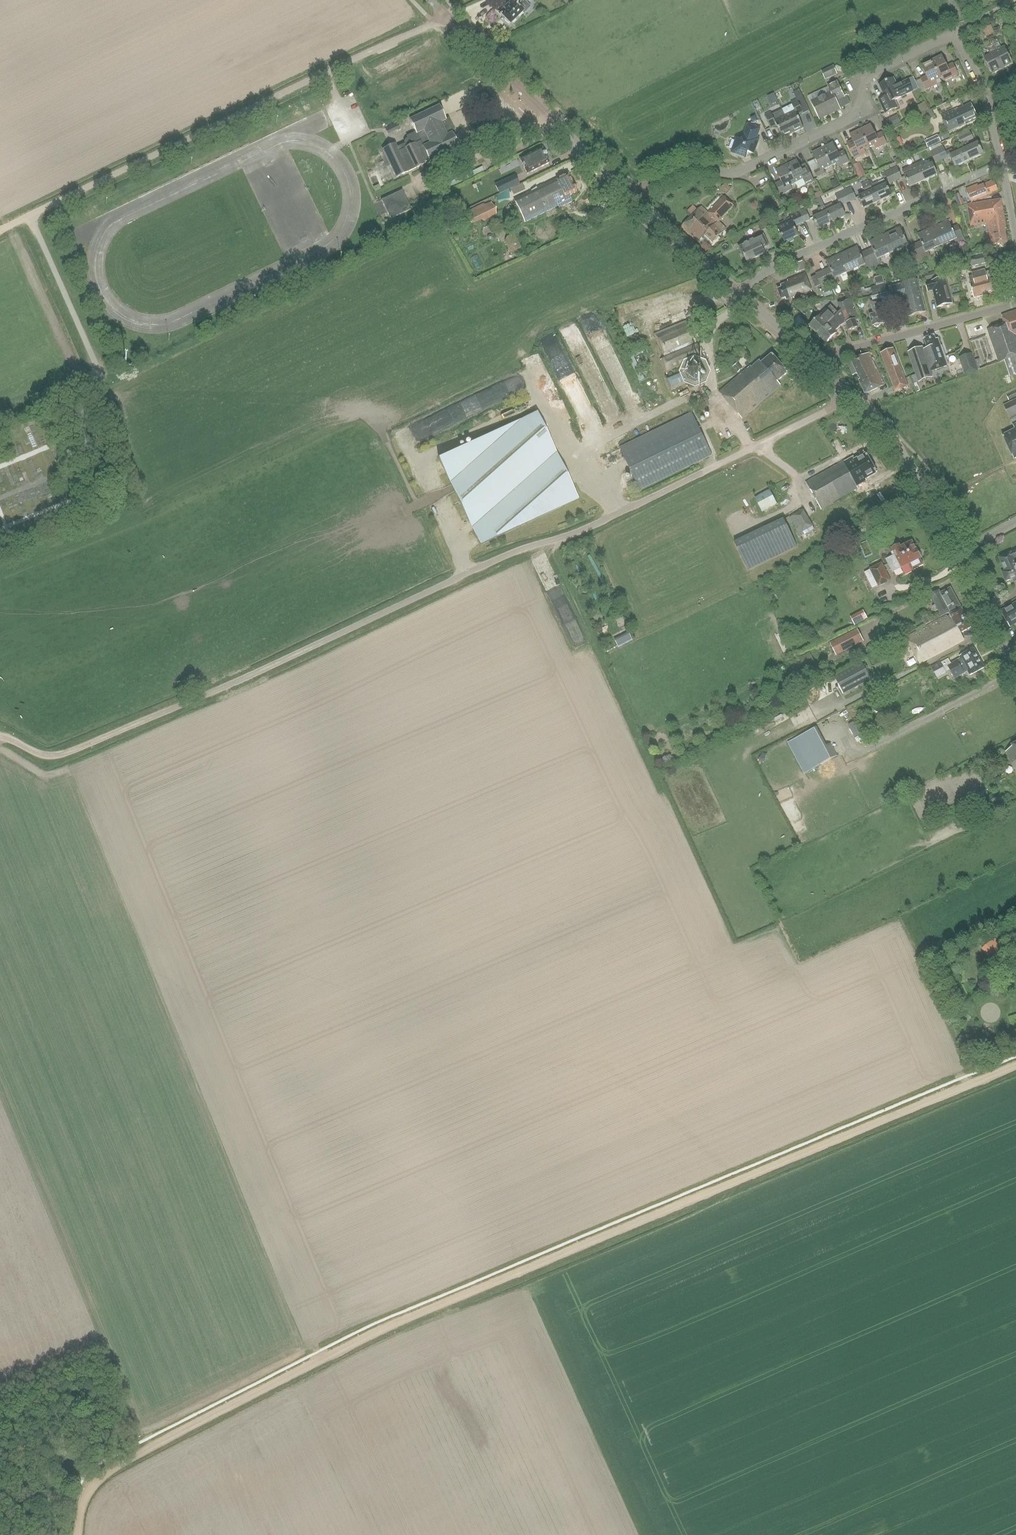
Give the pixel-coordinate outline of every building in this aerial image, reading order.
[(514,1),(513,0),(500,13),(511,24),(523,11),(525,13),(531,6),(527,2),(529,0),(515,0),(514,1)] [(991,25),(983,29),(987,37),(995,34),(991,25)] [(1004,48),(998,51),(994,45),(991,47),(1002,69),(1013,64),(1004,48)] [(984,58),(992,75),(1002,69),(991,47),(987,48),(991,55),(984,58)] [(942,55),(932,60),(941,78),(945,76),(947,80),(958,74),(953,63),(947,66),(942,55)] [(936,81),(941,78),(932,60),(921,65),(927,76),(921,79),(926,90),(938,84),(936,81)] [(836,65),(823,71),(826,79),(839,73),(836,65)] [(885,97),(879,100),(886,113),(898,107),(895,100),(913,91),(908,80),(897,85),(894,78),(880,85),(885,97)] [(829,85),(833,93),(812,103),(820,118),(840,109),(836,101),(845,96),(837,80),(829,85)] [(793,105),(782,110),(793,133),(804,128),(798,115),(803,112),(797,100),(791,102),(793,105)] [(919,105),(921,113),(931,109),(928,102),(919,105)] [(971,104),(963,108),(957,110),(957,109),(941,117),(943,121),(948,133),(965,125),(965,124),(977,118),(971,104)] [(397,148),(395,144),(383,150),(396,177),(425,164),(424,163),(429,160),(430,161),(458,148),(452,134),(455,132),(448,118),(445,120),(439,106),(410,120),(416,132),(407,136),(410,142),(397,148)] [(783,138),(793,133),(782,110),(772,115),(771,112),(765,115),(771,128),(777,125),(783,138)] [(922,123),(935,117),(932,110),(919,116),(922,123)] [(899,115),(887,121),(891,128),(903,122),(899,115)] [(398,122),(385,128),(388,134),(401,129),(398,122)] [(736,140),(732,150),(734,153),(744,157),(755,152),(759,141),(757,138),(760,131),(758,128),(748,124),(743,139),(739,138),(736,140)] [(861,130),(869,148),(874,145),(876,149),(887,143),(882,132),(876,135),(871,124),(861,130)] [(865,150),(869,148),(861,130),(850,134),(854,141),(848,144),(855,159),(866,153),(865,150)] [(940,134),(926,140),(929,147),(943,141),(940,134)] [(964,150),(969,161),(983,155),(978,144),(970,147),(968,143),(973,140),(971,134),(959,139),(964,150)] [(823,148),(831,166),(836,163),(838,167),(849,162),(844,151),(838,153),(833,143),(823,148)] [(956,167),(969,161),(964,150),(958,153),(956,149),(945,153),(943,147),(937,150),(942,160),(951,156),(956,167)] [(526,175),(549,163),(541,148),(519,160),(526,175)] [(824,169),(831,166),(823,148),(813,153),(820,168),(814,171),(817,177),(825,173),(824,169)] [(942,160),(937,150),(931,153),(936,163),(942,160)] [(787,165),(795,183),(803,179),(805,183),(813,179),(810,173),(805,176),(797,160),(787,165)] [(868,177),(862,162),(855,165),(862,179),(868,177)] [(791,185),(795,183),(787,165),(776,170),(782,181),(776,183),(781,194),(793,189),(791,185)] [(910,188),(925,181),(920,170),(917,165),(905,170),(904,174),(910,188)] [(932,165),(920,170),(925,181),(937,176),(932,165)] [(891,171),(896,181),(902,179),(897,168),(891,171)] [(871,185),(878,203),(892,196),(887,185),(896,181),(891,171),(885,173),(888,179),(885,181),(884,179),(871,185)] [(575,185),(573,185),(568,174),(545,185),(556,207),(558,206),(559,209),(573,202),(570,195),(576,192),(576,190),(577,189),(575,185)] [(517,176),(505,181),(509,189),(521,184),(517,176)] [(864,209),(878,203),(871,185),(869,180),(862,183),(867,194),(859,198),(864,209)] [(979,188),(978,186),(966,190),(971,203),(993,194),(992,193),(998,191),(995,184),(993,184),(992,182),(979,188)] [(733,189),(726,183),(722,187),(728,193),(733,189)] [(524,222),(556,207),(545,185),(513,200),(524,222)] [(402,190),(381,199),(390,219),(411,209),(402,190)] [(846,192),(851,202),(856,200),(851,190),(846,192)] [(841,206),(851,202),(846,192),(836,196),(841,206)] [(702,206),(682,226),(698,242),(705,235),(713,242),(727,229),(719,221),(734,205),(724,196),(709,212),(702,206)] [(1001,200),(968,206),(972,227),(988,224),(992,246),(1007,243),(1005,231),(1006,230),(1001,200)] [(492,201),(466,213),(472,226),(498,214),(492,201)] [(833,223),(846,217),(841,206),(835,209),(832,203),(825,207),(828,212),(833,223)] [(825,207),(820,209),(822,215),(813,219),(818,230),(833,223),(828,212),(825,207)] [(805,210),(800,212),(805,223),(810,221),(805,210)] [(794,225),(780,232),(786,245),(794,241),(793,239),(799,237),(795,228),(805,223),(800,212),(790,217),(794,225)] [(940,238),(935,240),(939,247),(954,240),(957,246),(965,243),(958,226),(952,229),(948,222),(935,228),(940,238)] [(903,227),(887,234),(892,245),(886,247),(890,254),(911,244),(903,227)] [(921,243),(915,245),(922,261),(931,258),(928,252),(939,247),(935,240),(940,238),(935,228),(918,235),(921,243)] [(764,234),(739,246),(741,252),(743,251),(747,261),(765,253),(763,248),(769,245),(764,234)] [(886,247),(892,245),(887,234),(869,242),(873,249),(867,252),(874,268),(882,264),(880,259),(890,254),(886,247)] [(724,254),(735,247),(730,240),(720,246),(724,254)] [(915,265),(922,261),(915,245),(908,249),(915,265)] [(866,272),(874,268),(867,252),(861,255),(857,248),(845,253),(849,264),(844,266),(847,274),(863,266),(866,272)] [(849,264),(845,253),(827,262),(830,269),(824,272),(831,288),(840,284),(837,278),(847,274),(844,266),(849,264)] [(992,258),(974,262),(975,267),(993,263),(992,258)] [(805,260),(795,264),(799,273),(808,269),(805,260)] [(1001,274),(1010,271),(1008,264),(999,267),(1001,274)] [(972,274),(972,277),(969,278),(974,299),(999,293),(995,278),(994,279),(992,271),(986,273),(985,271),(972,274)] [(823,291),(831,288),(824,272),(812,277),(818,289),(822,288),(823,291)] [(781,286),(782,289),(778,290),(782,300),(786,298),(786,301),(794,298),(794,299),(812,293),(805,275),(788,282),(789,284),(781,286)] [(885,275),(875,277),(877,285),(887,282),(885,275)] [(948,287),(943,289),(940,280),(926,284),(928,293),(933,291),(938,309),(952,305),(948,287)] [(917,281),(892,288),(895,301),(905,299),(909,317),(926,312),(917,281)] [(885,285),(875,288),(877,294),(887,291),(885,285)] [(871,303),(874,314),(870,316),(873,327),(891,322),(888,310),(884,312),(881,300),(889,298),(887,292),(871,296),(873,302),(871,303)] [(839,304),(841,311),(847,324),(849,330),(852,331),(856,329),(857,327),(855,322),(858,320),(850,300),(839,304)] [(810,327),(818,335),(835,318),(827,310),(810,327)] [(840,328),(847,324),(841,311),(835,318),(818,335),(827,344),(837,334),(836,333),(840,328)] [(999,363),(1006,361),(1015,357),(1015,311),(1001,317),(1004,325),(988,331),(999,363)] [(690,327),(657,340),(664,357),(697,343),(690,327)] [(923,350),(923,348),(909,353),(919,382),(932,378),(931,372),(948,366),(942,347),(941,347),(938,339),(936,340),(934,336),(924,340),(927,349),(923,350)] [(697,344),(660,360),(666,374),(703,358),(697,344)] [(908,387),(894,350),(881,355),(896,392),(908,387)] [(751,366),(720,392),(742,418),(781,384),(778,381),(789,372),(773,353),(762,362),(760,360),(752,367),(751,366)] [(884,386),(869,354),(851,362),(861,380),(859,381),(866,394),(884,386)] [(979,372),(974,354),(961,358),(967,376),(979,372)] [(1006,361),(1012,377),(1015,375),(1015,357),(1006,361)] [(689,366),(686,372),(689,379),(696,382),(703,379),(706,372),(703,366),(696,363),(689,366)] [(745,369),(740,363),(734,367),(740,374),(745,369)] [(683,371),(666,378),(671,390),(688,382),(683,371)] [(1006,405),(1013,419),(1015,417),(1015,400),(1006,405)] [(506,415),(507,419),(519,414),(518,410),(506,415)] [(440,460),(480,546),(578,499),(537,413),(440,460)] [(521,415),(505,419),(507,425),(523,420),(521,415)] [(693,415),(621,450),(633,474),(627,477),(629,481),(635,478),(641,490),(713,455),(693,415)] [(1015,430),(1002,437),(1014,460),(1015,459),(1015,424),(1013,426),(1015,430)] [(842,462),(806,483),(821,509),(858,488),(858,487),(868,481),(867,479),(878,472),(867,453),(856,459),(854,457),(848,460),(847,460),(842,462)] [(773,490),(757,499),(764,513),(781,504),(773,490)] [(814,528),(805,510),(792,517),(802,535),(814,528)] [(735,542),(748,570),(753,567),(798,546),(785,519),(740,540),(735,542)] [(896,555),(886,559),(892,572),(902,567),(902,568),(909,565),(912,571),(924,565),(920,557),(922,554),(920,551),(916,549),(913,541),(901,547),(900,545),(893,548),(896,555)] [(999,559),(1005,572),(1002,573),(1006,583),(1013,579),(1015,583),(1015,582),(1015,551),(999,559)] [(890,579),(881,563),(870,568),(879,585),(890,579)] [(941,593),(940,590),(932,594),(943,615),(962,605),(952,587),(941,593)] [(1001,612),(1010,627),(1015,624),(1015,603),(1001,612)] [(973,626),(963,608),(907,637),(910,642),(921,662),(966,639),(962,632),(973,626)] [(864,611),(850,617),(854,626),(868,619),(864,611)] [(931,622),(927,615),(921,618),(925,625),(931,622)] [(857,629),(830,643),(837,655),(863,641),(857,629)] [(617,640),(620,646),(634,639),(631,633),(617,640)] [(961,657),(949,664),(955,676),(968,670),(971,674),(986,666),(976,647),(961,655),(961,657)] [(809,652),(792,661),(796,670),(814,662),(809,652)] [(842,693),(872,677),(864,661),(834,677),(842,693)] [(938,679),(947,674),(941,662),(932,667),(938,679)] [(809,686),(806,676),(800,679),(803,688),(809,686)] [(877,725),(867,729),(870,736),(880,732),(877,725)] [(833,742),(827,745),(819,727),(790,739),(805,771),(839,756),(833,742)] [(1013,746),(1007,750),(1015,765),(1014,766),(1015,770),(1015,742),(1012,744),(1013,746)] [(986,789),(972,797),(975,803),(990,796),(986,789)] [(956,818),(959,825),(970,820),(967,813),(956,818)] [(996,939),(982,949),(989,959),(1003,949),(996,939)]
